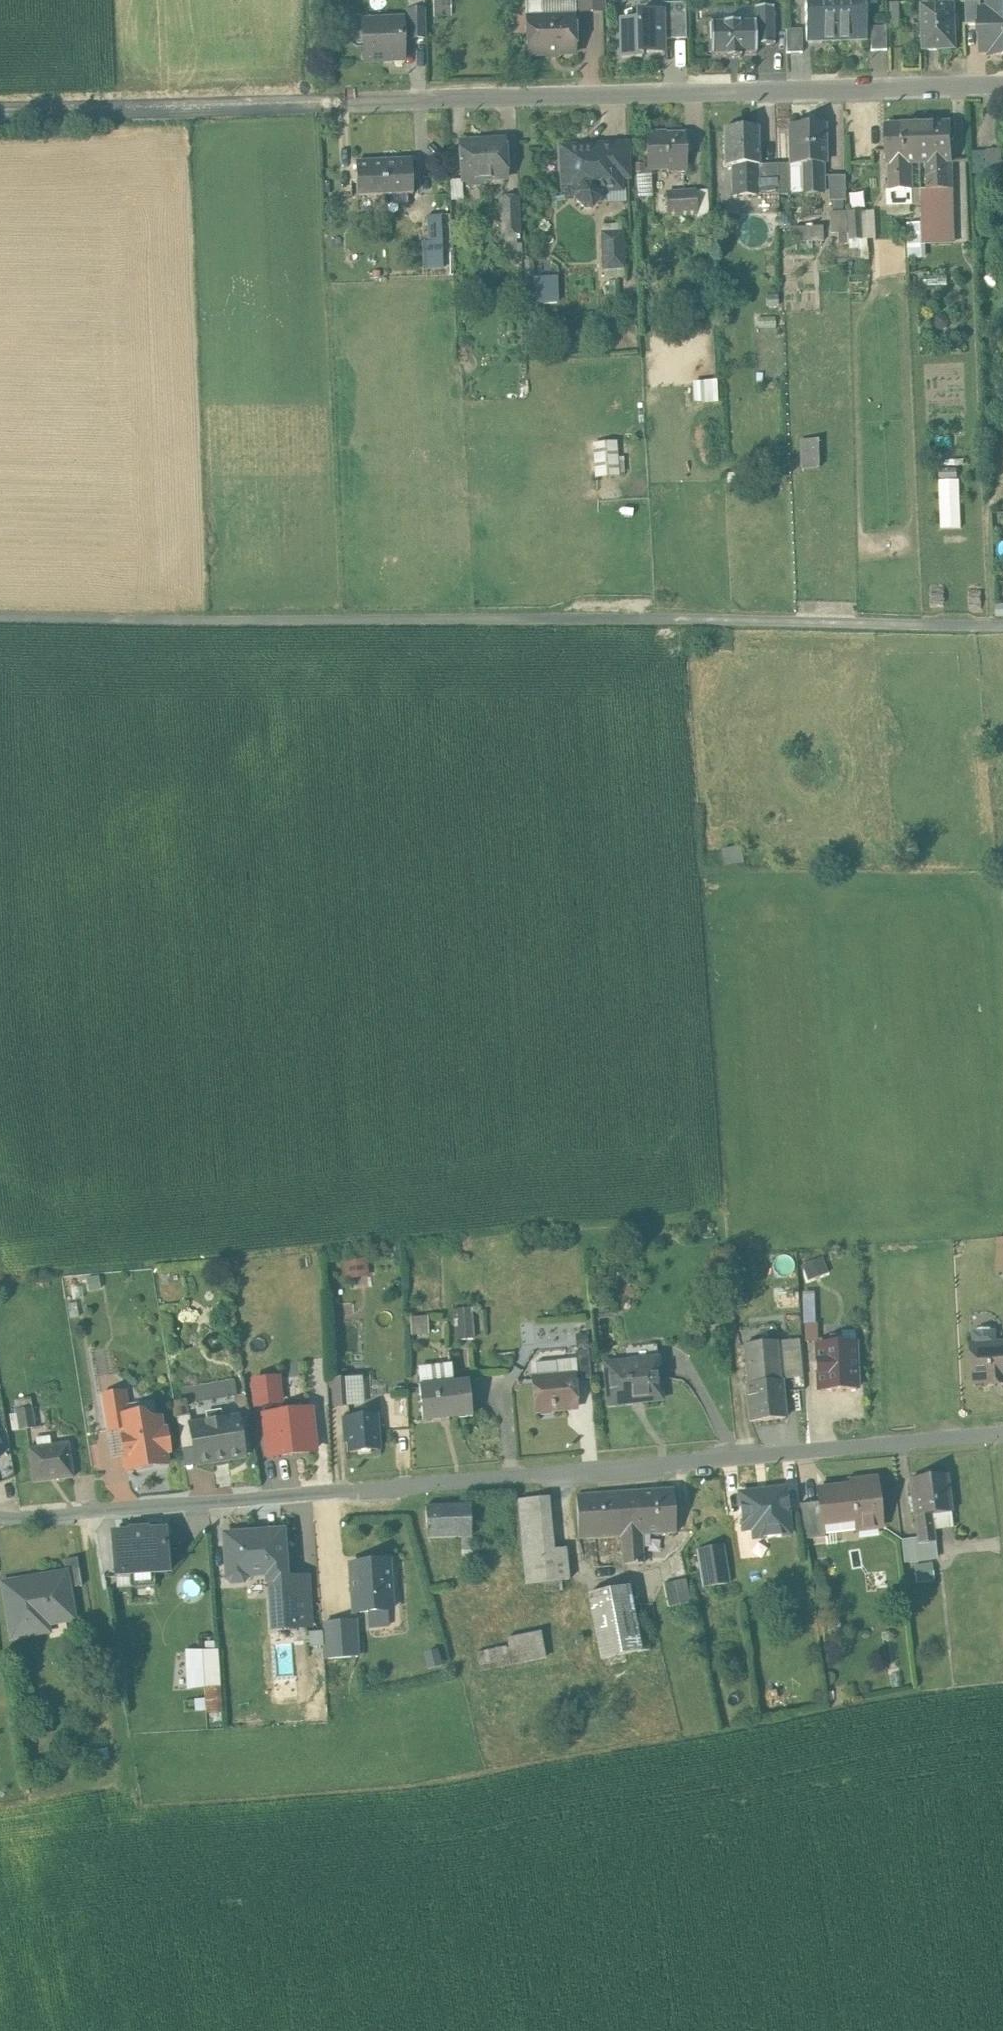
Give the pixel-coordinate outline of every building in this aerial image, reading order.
[(578,12),(604,11),(604,0),(578,0),(578,12)] [(623,10),(623,56),(663,56),(663,36),(684,36),(684,0),(660,0),(660,11),(623,10)] [(806,40),(836,39),(835,0),(805,0),(806,40)] [(836,39),(866,38),(865,0),(835,0),(836,39)] [(980,0),(965,0),(966,25),(980,24),(979,8),(980,8),(980,0)] [(988,3),(988,8),(983,8),(980,8),(979,8),(980,24),(981,51),(989,50),(989,55),(1002,55),(1002,3),(988,3)] [(953,4),(922,5),(923,49),(954,48),(953,4)] [(773,6),(754,6),(755,21),(756,45),(775,44),(773,6)] [(423,10),(408,10),(408,38),(424,37),(423,10)] [(574,16),(527,18),(528,55),(575,54),(574,16)] [(402,22),(374,23),(372,21),(367,21),(363,25),(363,30),(366,32),(366,60),(403,59),(402,22)] [(755,21),(710,22),(711,54),(726,54),(726,58),(741,57),(740,53),(756,53),(756,45),(755,21)] [(886,26),(870,26),(871,50),(886,49),(886,26)] [(801,28),(786,29),(786,52),(802,52),(801,28)] [(950,122),(918,123),(919,163),(926,163),(948,162),(951,162),(950,122)] [(918,123),(885,124),(887,164),(890,164),(911,163),(919,163),(918,123)] [(824,125),(790,126),(790,163),(791,164),(800,163),(822,163),(825,163),(824,125)] [(758,127),(724,127),(725,165),(734,165),(756,165),(759,164),(758,127)] [(684,134),(665,135),(664,133),(645,134),(647,170),(686,168),(684,134)] [(504,140),(460,142),(462,180),(464,180),(468,184),(481,183),(485,179),(506,178),(504,140)] [(629,142),(605,143),(606,167),(630,166),(629,142)] [(594,146),(561,148),(563,186),(575,186),(576,200),(585,208),(591,208),(606,192),(606,190),(619,189),(619,179),(631,178),(630,166),(606,167),(605,143),(602,146),(602,147),(596,148),(594,146)] [(1001,150),(987,150),(987,171),(1002,171),(1001,150)] [(412,161),(383,162),(385,195),(414,193),(412,161)] [(383,162),(355,163),(357,196),(385,195),(383,162)] [(949,188),(948,162),(926,163),(927,189),(949,188)] [(777,163),(759,164),(756,165),(757,194),(778,193),(777,163)] [(800,163),(791,164),(790,163),(777,163),(778,193),(778,194),(800,193),(800,163)] [(822,163),(800,163),(800,193),(823,193),(822,163)] [(911,163),(890,164),(890,190),(912,189),(911,163)] [(756,165),(734,165),(734,195),(757,194),(756,165)] [(1002,171),(987,171),(987,184),(1002,183),(1002,171)] [(844,174),(828,174),(829,200),(831,200),(842,200),(844,200),(844,174)] [(949,188),(927,189),(920,189),(921,221),(907,221),(907,245),(950,244),(949,188)] [(890,190),(886,190),(887,205),(912,204),(912,189),(890,190)] [(694,191),(666,192),(667,215),(695,214),(694,191)] [(517,198),(499,199),(501,235),(519,234),(517,198)] [(842,200),(831,200),(832,211),(842,211),(842,200)] [(846,211),(842,211),(832,211),(827,211),(828,232),(847,232),(847,212),(846,211)] [(860,211),(847,212),(847,232),(848,239),(861,239),(860,211)] [(440,215),(426,216),(427,241),(442,241),(440,215)] [(822,227),(793,228),(793,240),(822,239),(822,227)] [(621,233),(603,233),(604,267),(622,266),(621,233)] [(531,275),(533,302),(556,300),(555,274),(531,275)] [(715,398),(714,378),(691,379),(692,399),(715,398)] [(599,468),(597,459),(616,455),(612,436),(589,442),(597,473),(610,470),(609,466),(599,468)] [(801,436),(802,466),(816,465),(815,436),(801,436)] [(961,524),(959,476),(939,477),(941,525),(961,524)] [(348,1275),(371,1270),(368,1254),(345,1259),(348,1275)] [(824,1255),(802,1263),(808,1280),(830,1271),(824,1255)] [(802,1289),(803,1338),(815,1338),(814,1289),(802,1289)] [(471,1306),(453,1307),(456,1338),(473,1337),(471,1306)] [(427,1314),(409,1315),(410,1334),(428,1332),(427,1314)] [(990,1326),(976,1327),(976,1330),(972,1330),(972,1344),(996,1342),(995,1329),(990,1329),(990,1326)] [(777,1340),(745,1344),(748,1382),(747,1382),(750,1420),(786,1416),(782,1378),(781,1378),(777,1340)] [(856,1341),(817,1343),(818,1360),(816,1360),(817,1372),(819,1372),(819,1389),(858,1387),(856,1341)] [(971,1344),(974,1380),(987,1379),(988,1383),(1002,1382),(1002,1342),(996,1342),(972,1344),(971,1344)] [(589,1349),(575,1350),(578,1379),(591,1378),(589,1349)] [(658,1359),(605,1366),(611,1407),(634,1404),(634,1402),(661,1398),(661,1400),(663,1400),(658,1359)] [(418,1384),(419,1384),(452,1381),(450,1363),(416,1367),(418,1384)] [(573,1374),(533,1377),(536,1410),(538,1410),(541,1413),(550,1412),(553,1409),(576,1407),(573,1374)] [(346,1376),(332,1377),(335,1405),(348,1404),(346,1376)] [(277,1377),(254,1379),(257,1402),(280,1400),(277,1377)] [(235,1378),(181,1386),(184,1402),(237,1394),(235,1378)] [(452,1381),(419,1384),(422,1420),(467,1415),(463,1379),(452,1381)] [(127,1414),(124,1391),(101,1395),(106,1430),(120,1428),(129,1427),(127,1414)] [(31,1408),(15,1410),(18,1430),(34,1428),(31,1408)] [(309,1408),(265,1413),(270,1455),(314,1450),(309,1408)] [(159,1417),(138,1420),(137,1412),(127,1414),(129,1427),(120,1428),(126,1470),(166,1464),(164,1452),(169,1451),(166,1428),(161,1429),(159,1417)] [(375,1413),(344,1416),(345,1435),(349,1435),(350,1451),(379,1448),(375,1413)] [(189,1414),(176,1416),(182,1451),(194,1449),(190,1423),(191,1423),(189,1414)] [(222,1417),(206,1420),(206,1421),(191,1423),(190,1423),(194,1449),(196,1463),(243,1456),(237,1416),(222,1418),(222,1417)] [(50,1436),(35,1438),(36,1447),(27,1448),(32,1483),(72,1478),(68,1443),(51,1445),(50,1436)] [(947,1473),(910,1478),(914,1515),(915,1515),(918,1536),(919,1542),(935,1540),(932,1513),(952,1510),(947,1473)] [(851,1485),(819,1488),(821,1500),(823,1516),(824,1516),(854,1513),(856,1528),(880,1526),(874,1478),(851,1481),(851,1485)] [(777,1479),(738,1486),(742,1513),(782,1505),(777,1479)] [(673,1489),(638,1490),(640,1533),(643,1532),(675,1531),(673,1489)] [(640,1533),(638,1490),(599,1492),(600,1534),(620,1533),(622,1561),(644,1560),(643,1532),(640,1533)] [(600,1534),(599,1492),(577,1493),(579,1535),(600,1534)] [(549,1496),(517,1498),(522,1550),(553,1547),(549,1496)] [(821,1500),(800,1503),(805,1538),(826,1536),(824,1516),(823,1516),(821,1500)] [(470,1504),(426,1505),(427,1536),(461,1535),(471,1535),(470,1504)] [(782,1505),(742,1513),(747,1542),(788,1535),(782,1505)] [(284,1532),(225,1536),(229,1589),(246,1587),(253,1581),(264,1582),(267,1588),(271,1635),(314,1633),(310,1579),(287,1581),(284,1532)] [(167,1534),(110,1538),(113,1585),(128,1584),(129,1596),(153,1594),(153,1583),(170,1582),(167,1534)] [(471,1535),(461,1535),(462,1552),(472,1552),(471,1535)] [(935,1540),(919,1542),(918,1536),(914,1537),(917,1558),(917,1559),(937,1556),(935,1540)] [(914,1537),(902,1538),(904,1560),(917,1558),(914,1537)] [(723,1543),(696,1547),(702,1584),(729,1580),(723,1543)] [(553,1547),(522,1550),(525,1581),(544,1579),(550,1578),(549,1567),(567,1565),(565,1546),(553,1547)] [(390,1558),(351,1559),(353,1615),(391,1614),(390,1587),(390,1558)] [(400,1611),(398,1558),(390,1558),(392,1611),(400,1611)] [(76,1559),(61,1561),(64,1576),(66,1575),(69,1593),(81,1590),(76,1559)] [(567,1565),(549,1567),(550,1578),(544,1579),(545,1589),(561,1588),(560,1578),(568,1578),(567,1565)] [(64,1576),(2,1586),(12,1640),(33,1637),(30,1621),(72,1613),(69,1593),(66,1575),(64,1576)] [(683,1577),(661,1582),(666,1604),(688,1600),(683,1577)] [(627,1584),(589,1592),(600,1651),(602,1657),(640,1650),(627,1584)] [(356,1621),(322,1623),(324,1659),(358,1657),(356,1621)] [(536,1631),(504,1637),(506,1645),(475,1651),(478,1669),(541,1656),(536,1631)] [(189,1648),(190,1686),(225,1686),(224,1648),(189,1648)] [(595,1652),(582,1655),(584,1666),(603,1663),(602,1657),(600,1651),(595,1652)] [(227,1709),(226,1686),(208,1687),(209,1697),(197,1698),(198,1710),(227,1709)]
